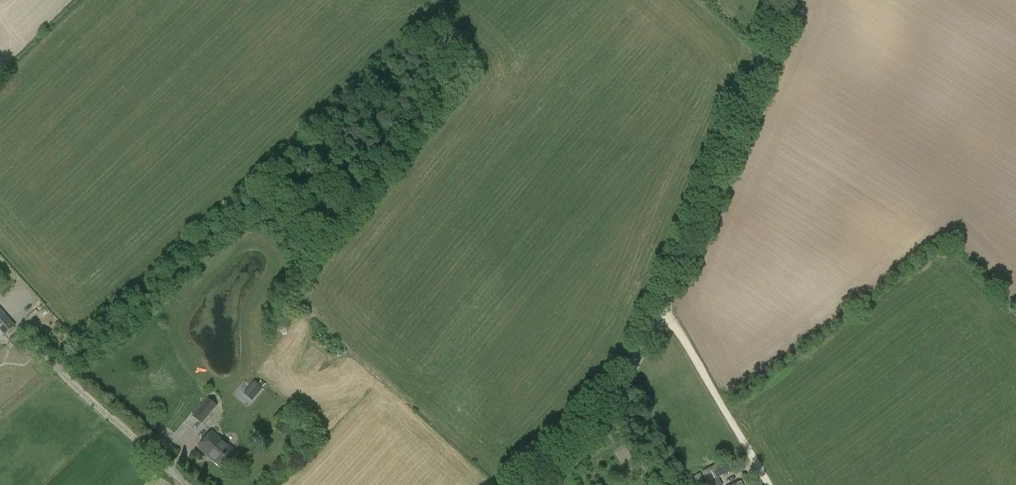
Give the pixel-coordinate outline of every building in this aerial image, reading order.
[(15,327),(0,311),(0,329),(6,335),(15,327)] [(255,383),(244,395),(252,402),(263,389),(255,383)] [(192,416),(202,424),(218,406),(208,398),(192,416)] [(212,432),(198,448),(223,469),(237,453),(212,432)] [(738,466),(734,459),(731,460),(730,457),(702,472),(703,474),(705,478),(708,484),(706,484),(721,484),(718,478),(736,469),(735,467),(738,466)] [(699,484),(704,482),(700,473),(695,476),(699,484)]
